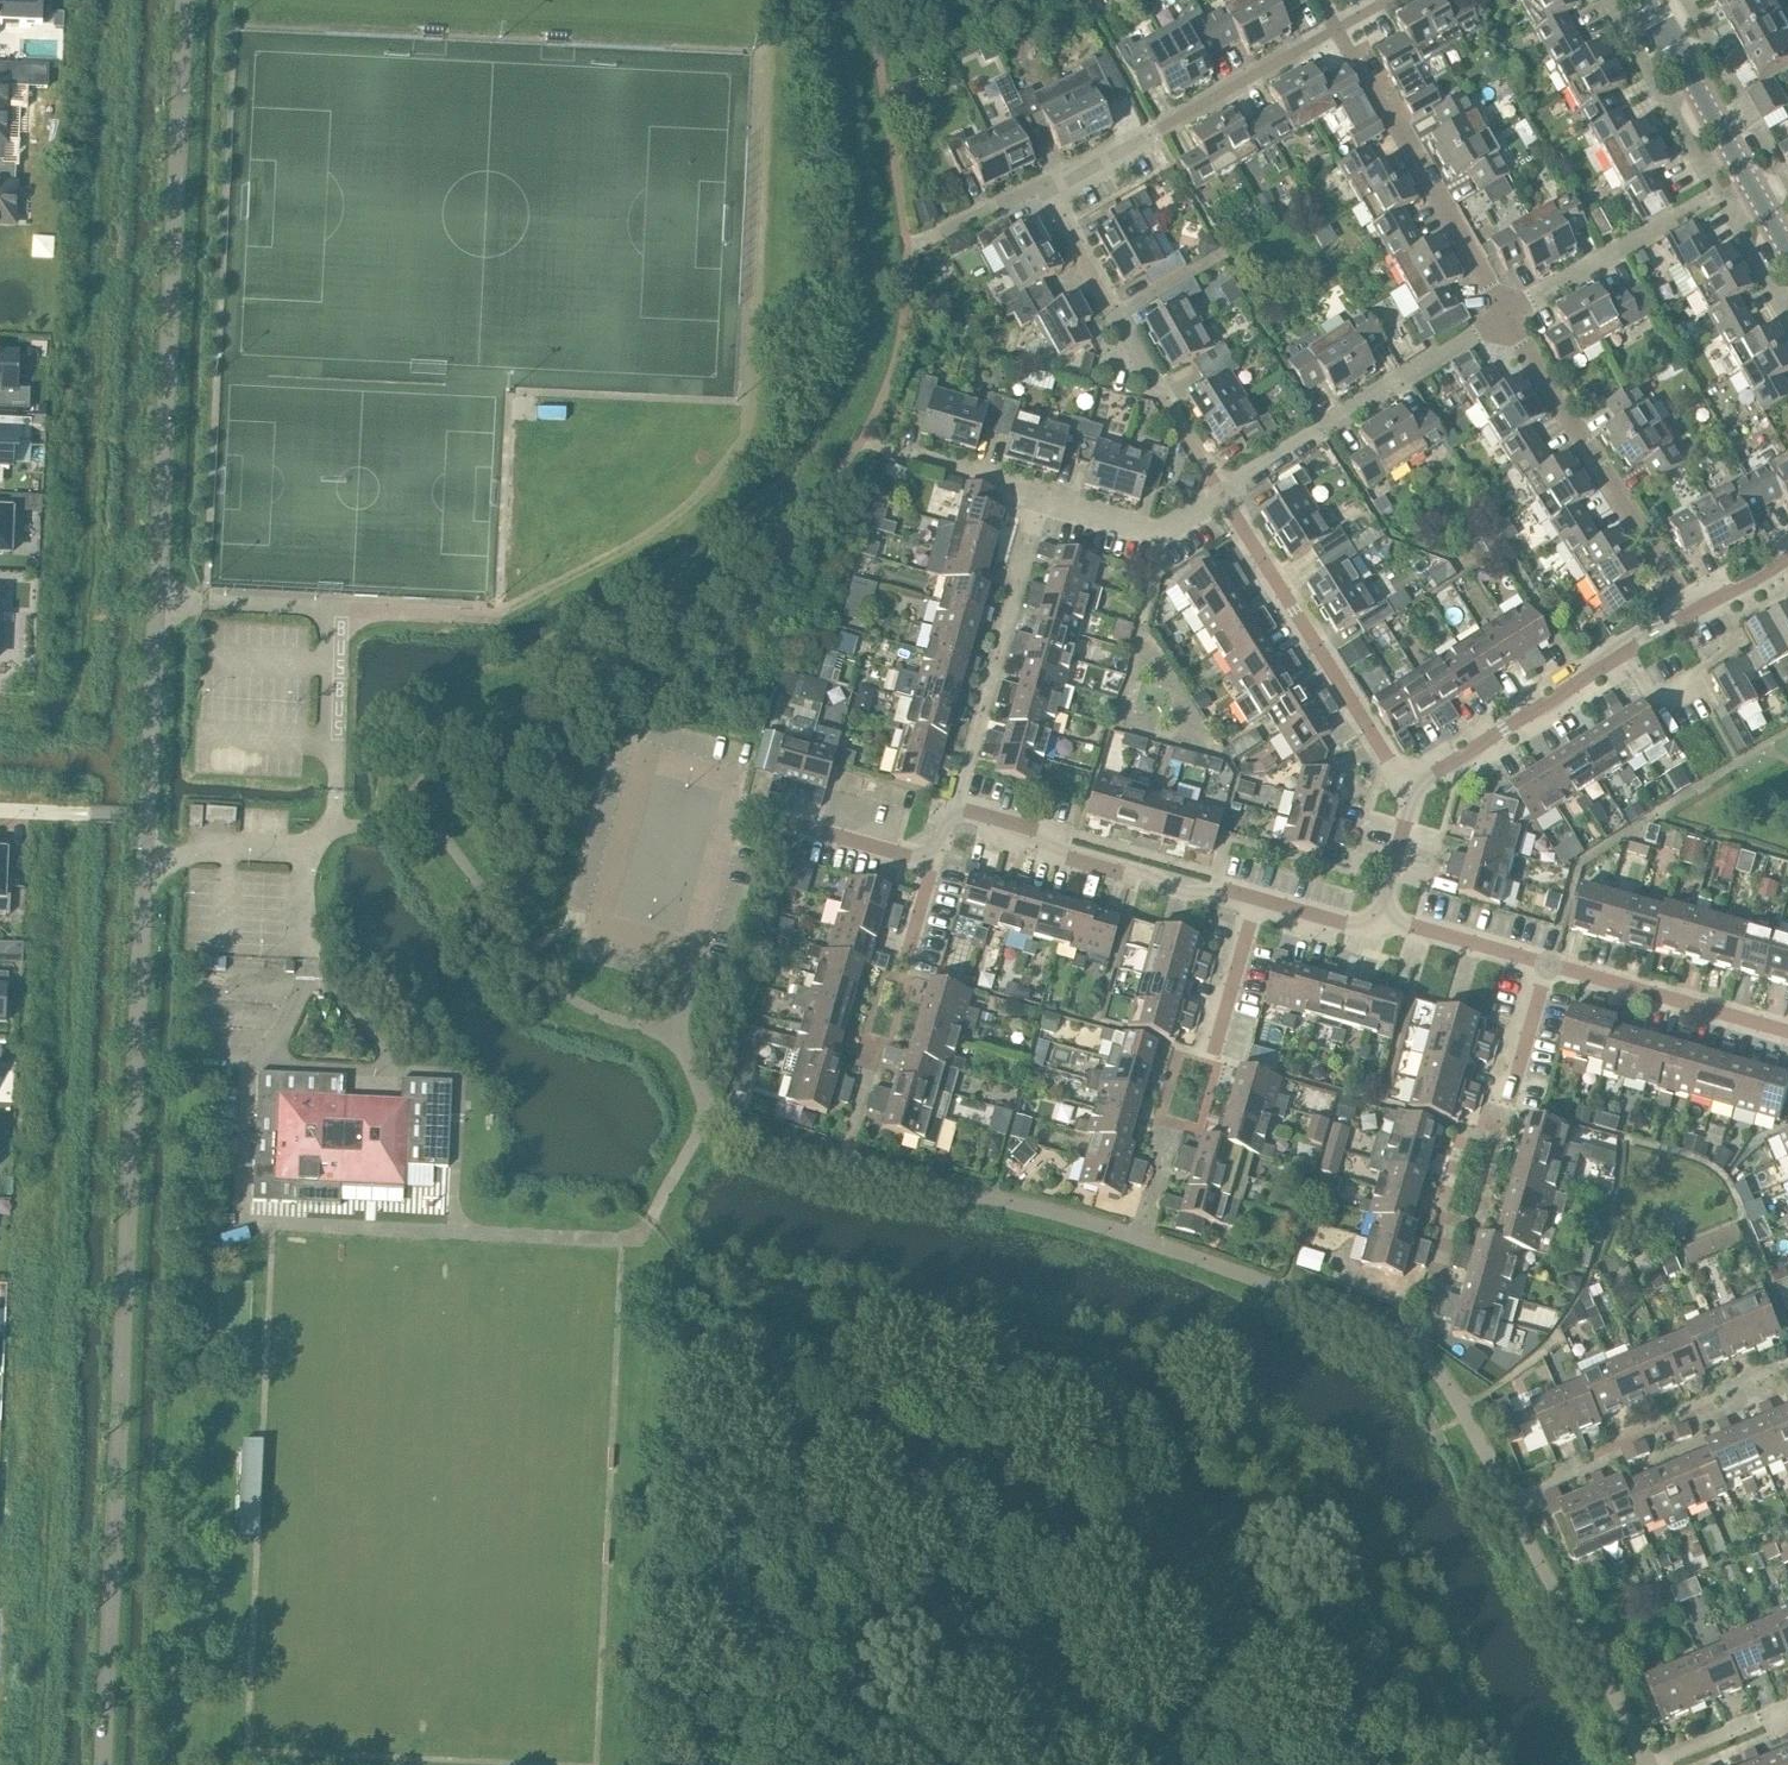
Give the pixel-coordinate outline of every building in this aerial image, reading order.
[(42,27),(42,23),(47,23),(48,0),(0,0),(0,25),(42,27)] [(1204,21),(1221,51),(1240,40),(1249,57),(1269,45),(1243,0),(1241,0),(1204,21)] [(1308,0),(1243,0),(1269,45),(1290,33),(1281,17),(1309,2),(1308,0)] [(1440,54),(1481,31),(1464,1),(1444,12),(1437,0),(1428,0),(1414,8),(1440,54)] [(1541,0),(1517,0),(1523,10),(1541,0)] [(1545,50),(1575,34),(1564,15),(1581,6),(1578,0),(1541,0),(1523,10),(1545,50)] [(1726,18),(1759,0),(1716,0),(1726,18)] [(1737,39),(1784,13),(1777,0),(1759,0),(1726,18),(1737,39)] [(1405,104),(1412,117),(1439,102),(1431,88),(1426,91),(1413,69),(1440,54),(1414,8),(1394,19),(1403,35),(1375,50),(1405,103),(1405,104)] [(1198,10),(1158,32),(1164,43),(1190,89),(1211,77),(1202,61),(1221,51),(1204,21),(1198,10)] [(56,13),(55,28),(63,28),(64,13),(56,13)] [(1748,58),(1787,36),(1787,20),(1784,13),(1737,39),(1748,58)] [(1545,50),(1567,90),(1614,64),(1602,43),(1586,53),(1575,34),(1545,50)] [(1787,64),(1787,36),(1748,58),(1760,80),(1787,64)] [(993,43),(979,49),(985,63),(999,57),(993,43)] [(1190,89),(1164,43),(1130,62),(1120,44),(1115,47),(1125,65),(1141,95),(1161,85),(1170,100),(1190,89)] [(1083,71),(1058,83),(1085,140),(1111,128),(1102,108),(1129,95),(1108,55),(1096,62),(1094,59),(1080,65),(1083,71)] [(1567,90),(1589,129),(1619,113),(1609,94),(1625,85),(1614,64),(1567,90)] [(3,166),(4,142),(5,142),(8,86),(47,88),(48,67),(0,65),(0,166),(3,166)] [(1383,133),(1375,120),(1345,67),(1318,82),(1309,66),(1288,78),(1315,124),(1341,109),(1354,132),(1348,135),(1356,148),(1383,133)] [(1496,102),(1516,91),(1507,74),(1487,85),(1496,102)] [(1275,147),(1315,124),(1288,78),(1267,90),(1276,106),(1258,116),(1275,147)] [(1756,107),(1781,92),(1774,80),(1748,94),(1756,107)] [(1085,140),(1058,83),(1034,94),(1031,89),(1017,95),(1022,106),(1037,138),(1050,132),(1060,152),(1085,140)] [(1756,107),(1763,120),(1787,106),(1787,104),(1781,92),(1756,107)] [(1439,161),(1486,135),(1463,95),(1433,112),(1444,131),(1428,140),(1439,161)] [(1037,138),(1022,106),(1008,113),(1012,122),(988,133),(1008,177),(1034,165),(1024,144),(1037,138)] [(1235,168),(1275,147),(1258,116),(1239,126),(1230,110),(1210,122),(1235,168)] [(1589,129),(1612,169),(1658,143),(1646,122),(1630,132),(1619,113),(1589,129)] [(1235,168),(1210,122),(1189,133),(1198,150),(1178,161),(1195,191),(1235,168)] [(1008,177),(988,133),(967,143),(962,134),(945,142),(960,175),(973,169),(982,189),(1008,177)] [(1486,135),(1439,161),(1451,182),(1467,173),(1478,192),(1508,175),(1486,135)] [(1612,169),(1642,223),(1642,224),(1672,207),(1653,173),(1669,163),(1658,143),(1612,169)] [(1360,205),(1406,179),(1395,159),(1378,168),(1367,149),(1337,165),(1360,205)] [(14,225),(16,185),(13,185),(14,166),(3,166),(0,166),(0,224),(14,225)] [(1360,205),(1382,245),(1412,228),(1401,209),(1418,200),(1406,179),(1360,205)] [(1109,260),(1151,236),(1138,213),(1151,205),(1143,191),(1108,211),(1115,224),(1095,235),(1109,260)] [(1530,218),(1556,264),(1576,253),(1567,236),(1587,225),(1570,195),(1530,218)] [(932,198),(912,204),(919,226),(939,219),(932,198)] [(1598,207),(1585,214),(1598,239),(1611,233),(1598,207)] [(1556,264),(1530,218),(1490,240),(1507,271),(1526,260),(1535,276),(1556,264)] [(1006,269),(1047,246),(1033,221),(1014,232),(1007,219),(976,237),(984,251),(993,245),(1006,269)] [(1695,294),(1742,268),(1730,247),(1714,257),(1695,222),(1664,239),(1695,294)] [(1382,245),(1404,285),(1451,259),(1439,237),(1422,247),(1412,228),(1382,245)] [(963,231),(945,240),(953,256),(971,247),(963,231)] [(1151,236),(1109,260),(1123,284),(1143,274),(1150,286),(1185,266),(1177,252),(1164,260),(1151,236)] [(1665,249),(1660,240),(1658,242),(1627,259),(1635,274),(1643,270),(1639,263),(1665,249)] [(1006,318),(1014,314),(1049,294),(1042,282),(1061,271),(1047,246),(1006,269),(1016,287),(996,299),(1006,318)] [(1451,259),(1404,285),(1420,313),(1407,320),(1421,343),(1433,337),(1426,324),(1457,307),(1446,288),(1462,279),(1451,259)] [(1695,294),(1718,333),(1748,316),(1737,298),(1753,288),(1742,268),(1695,294)] [(1192,279),(1179,286),(1157,298),(1164,311),(1144,322),(1158,347),(1200,323),(1186,300),(1200,292),(1192,279)] [(1574,298),(1600,344),(1655,313),(1641,287),(1626,296),(1623,291),(1604,302),(1595,286),(1574,298)] [(1049,294),(1014,314),(1021,327),(1034,320),(1057,361),(1090,342),(1081,326),(1089,321),(1075,296),(1056,306),(1049,294)] [(1600,344),(1574,298),(1553,309),(1562,325),(1542,336),(1559,367),(1600,344)] [(1326,338),(1354,383),(1374,371),(1365,355),(1384,343),(1365,314),(1326,338)] [(1718,333),(1740,373),(1786,347),(1775,326),(1758,336),(1748,316),(1718,333)] [(1199,374),(1230,356),(1222,342),(1213,347),(1200,323),(1158,347),(1172,371),(1192,361),(1199,374)] [(1354,383),(1326,338),(1287,363),(1305,392),(1324,380),(1334,396),(1354,383)] [(1740,373),(1762,413),(1787,398),(1787,388),(1781,376),(1787,373),(1787,350),(1786,347),(1740,373)] [(30,389),(16,389),(18,353),(0,352),(0,409),(29,410),(30,389)] [(1481,375),(1467,352),(1449,363),(1463,386),(1462,386),(1476,407),(1465,414),(1477,432),(1487,426),(1487,425),(1532,397),(1519,378),(1503,387),(1491,368),(1481,375)] [(1085,353),(1078,379),(1087,382),(1095,356),(1085,353)] [(1204,423),(1244,397),(1229,374),(1238,369),(1230,356),(1199,374),(1207,387),(1188,399),(1204,423)] [(948,444),(961,398),(935,391),(937,381),(922,377),(913,411),(926,415),(920,436),(948,444)] [(1613,453),(1659,424),(1634,385),(1604,404),(1617,423),(1601,433),(1613,453)] [(961,398),(948,444),(975,452),(981,430),(995,434),(1005,400),(990,396),(987,406),(961,398)] [(1244,397),(1204,423),(1219,447),(1238,435),(1246,447),(1275,428),(1267,415),(1258,420),(1244,397)] [(1487,425),(1487,426),(1511,463),(1541,445),(1529,427),(1545,417),(1532,397),(1487,425)] [(1005,400),(995,434),(1009,438),(1003,459),(1030,467),(1043,421),(1017,414),(1020,404),(1005,400)] [(1407,423),(1398,407),(1378,419),(1406,465),(1445,440),(1426,410),(1407,423)] [(1731,411),(1718,419),(1725,431),(1738,424),(1731,411)] [(31,440),(31,420),(0,419),(0,469),(9,470),(10,439),(31,440)] [(1043,421),(1030,467),(1058,475),(1064,453),(1078,457),(1087,423),(1072,419),(1069,429),(1043,421)] [(1406,465),(1378,419),(1358,432),(1368,448),(1348,460),(1367,489),(1406,465)] [(1112,495),(1124,449),(1098,442),(1102,427),(1087,423),(1078,457),(1091,461),(1084,487),(1112,495)] [(1659,424),(1613,453),(1626,473),(1642,463),(1655,482),(1684,464),(1659,424)] [(1511,463),(1536,502),(1581,474),(1568,453),(1552,463),(1541,445),(1511,463)] [(1124,449),(1112,495),(1139,503),(1145,481),(1159,485),(1168,451),(1153,446),(1150,457),(1124,449)] [(1747,477),(1764,507),(1783,497),(1787,505),(1787,457),(1787,455),(1747,477)] [(1276,536),(1316,511),(1302,488),(1310,482),(1302,470),(1272,489),(1279,501),(1261,513),(1276,536)] [(1184,473),(1180,488),(1193,491),(1197,477),(1184,473)] [(959,490),(962,480),(942,474),(939,485),(959,490)] [(1550,547),(1589,522),(1578,504),(1593,494),(1581,474),(1536,502),(1558,537),(1548,544),(1550,547)] [(1747,477),(1708,500),(1733,546),(1755,534),(1746,518),(1764,507),(1747,477)] [(955,526),(996,538),(1003,512),(991,509),(997,491),(967,483),(955,526)] [(1383,496),(1373,502),(1380,514),(1390,508),(1383,496)] [(1733,546),(1708,500),(1668,522),(1685,551),(1704,540),(1713,557),(1733,546)] [(10,555),(11,536),(11,512),(10,512),(0,511),(0,554),(10,555)] [(1316,511),(1276,536),(1291,560),(1310,549),(1317,561),(1348,542),(1340,529),(1331,534),(1316,511)] [(989,563),(996,538),(955,526),(942,522),(940,532),(952,536),(948,551),(989,563)] [(1584,579),(1629,551),(1617,530),(1601,540),(1589,522),(1550,547),(1552,550),(1562,543),(1584,579)] [(1322,610),(1363,584),(1348,561),(1357,555),(1384,538),(1376,525),(1348,542),(1317,561),(1325,573),(1307,585),(1322,610)] [(1049,560),(1052,548),(1041,544),(1037,557),(1049,560)] [(1051,575),(1092,586),(1099,560),(1058,549),(1051,575)] [(983,586),(989,563),(948,551),(944,566),(931,562),(928,573),(946,579),(947,577),(982,587),(983,586)] [(1629,551),(1584,579),(1609,617),(1638,599),(1626,580),(1642,571),(1629,551)] [(1191,607),(1226,585),(1212,562),(1176,585),(1191,607)] [(1231,582),(1242,575),(1235,565),(1225,571),(1231,582)] [(1051,575),(1044,599),(1085,611),(1095,613),(1101,589),(1092,586),(1051,575)] [(1242,575),(1231,582),(1238,592),(1248,585),(1242,575)] [(947,577),(946,579),(940,602),(981,613),(979,619),(990,623),(994,611),(982,608),(988,588),(983,586),(982,587),(947,577)] [(876,585),(853,579),(846,603),(870,609),(876,585)] [(1463,579),(1452,586),(1460,598),(1471,591),(1463,579)] [(1026,594),(1038,598),(1042,586),(1030,583),(1026,594)] [(1363,584),(1322,610),(1337,633),(1356,621),(1361,630),(1392,612),(1385,601),(1377,606),(1363,584)] [(1240,606),(1226,585),(1191,607),(1204,629),(1240,606)] [(1402,590),(1387,600),(1395,613),(1400,610),(1411,604),(1402,590)] [(1038,598),(1026,594),(1023,606),(1035,609),(1038,598)] [(1078,636),(1085,611),(1044,599),(1037,624),(1078,636)] [(940,602),(933,626),(974,638),(979,619),(981,613),(940,602)] [(1503,619),(1525,655),(1548,640),(1525,604),(1503,619)] [(1768,616),(1787,651),(1787,605),(1768,616)] [(1204,629),(1218,651),(1254,628),(1240,606),(1204,629)] [(1259,625),(1269,618),(1263,608),(1252,615),(1259,625)] [(1754,644),(1758,652),(1747,658),(1756,674),(1787,656),(1787,651),(1768,616),(1745,629),(1754,644)] [(1269,618),(1259,625),(1265,635),(1275,629),(1269,618)] [(1504,668),(1525,655),(1503,619),(1481,632),(1504,668)] [(1112,639),(1128,643),(1133,624),(1117,620),(1112,639)] [(1071,660),(1078,636),(1037,624),(1030,649),(1071,660)] [(1164,625),(1153,633),(1160,643),(1171,636),(1164,625)] [(933,626),(926,651),(967,663),(965,669),(977,672),(980,660),(968,657),(974,638),(933,626)] [(1268,650),(1254,628),(1218,651),(1232,673),(1268,650)] [(1482,682),(1504,668),(1481,632),(1459,646),(1482,682)] [(1012,644),(1024,647),(1028,636),(1016,633),(1012,644)] [(1356,639),(1338,650),(1350,669),(1367,658),(1356,639)] [(1024,647),(1012,644),(1009,656),(1021,659),(1024,647)] [(1179,646),(1167,653),(1172,662),(1184,655),(1179,646)] [(1460,696),(1482,682),(1459,646),(1437,660),(1460,696)] [(1064,685),(1071,660),(1030,649),(1023,674),(1064,685)] [(1281,672),(1268,650),(1232,673),(1245,694),(1281,672)] [(926,651),(919,676),(960,688),(965,669),(967,663),(926,651)] [(1286,669),(1297,662),(1290,652),(1280,658),(1286,669)] [(1528,659),(1535,670),(1545,664),(1538,653),(1528,659)] [(1728,704),(1714,712),(1738,755),(1755,745),(1738,713),(1758,702),(1746,679),(1756,674),(1747,658),(1713,677),(1728,704)] [(1535,670),(1528,659),(1518,666),(1525,676),(1535,670)] [(1438,709),(1460,696),(1437,660),(1416,673),(1438,709)] [(1297,662),(1286,669),(1292,679),(1303,672),(1297,662)] [(893,695),(893,696),(912,701),(953,713),(951,719),(963,722),(966,710),(954,707),(960,688),(919,676),(900,671),(893,695)] [(1294,692),(1281,672),(1245,694),(1246,696),(1234,704),(1247,724),(1259,716),(1260,717),(1267,713),(1266,711),(1295,693),(1294,692)] [(797,698),(802,678),(781,673),(776,693),(797,698)] [(1416,723),(1438,709),(1416,673),(1394,687),(1416,723)] [(1780,690),(1770,673),(1757,681),(1766,697),(1780,690)] [(1057,710),(1064,685),(1023,674),(1016,698),(1057,710)] [(1485,687),(1491,697),(1502,691),(1495,680),(1485,687)] [(998,693),(1010,697),(1014,685),(1002,682),(998,693)] [(1266,711),(1267,713),(1280,733),(1316,710),(1301,687),(1294,692),(1295,693),(1266,711)] [(1416,723),(1394,687),(1371,701),(1394,737),(1416,723)] [(1491,697),(1485,687),(1475,693),(1481,704),(1491,697)] [(1204,690),(1192,698),(1200,711),(1212,703),(1204,690)] [(1321,707),(1331,701),(1325,691),(1314,697),(1321,707)] [(1010,697),(998,693),(995,705),(1007,708),(1010,697)] [(1050,735),(1057,710),(1016,698),(1009,723),(1050,735)] [(912,701),(905,726),(946,738),(951,719),(953,713),(912,701)] [(1331,701),(1321,707),(1327,718),(1338,711),(1331,701)] [(1644,753),(1667,739),(1644,703),(1627,714),(1621,717),(1644,753)] [(1622,767),(1644,753),(1621,717),(1627,714),(1620,704),(1610,710),(1616,720),(1600,731),(1622,767)] [(1441,714),(1448,725),(1458,718),(1451,708),(1441,714)] [(1280,733),(1294,756),(1320,740),(1330,733),(1316,710),(1280,733)] [(1448,725),(1441,714),(1431,721),(1438,731),(1448,725)] [(898,730),(901,718),(889,715),(886,727),(898,730)] [(1043,759),(1050,735),(1009,723),(1002,748),(1043,759)] [(905,726),(898,751),(939,762),(937,768),(949,771),(952,760),(941,756),(946,738),(905,726)] [(765,730),(754,769),(774,775),(785,736),(765,730)] [(985,743),(996,746),(1000,735),(988,731),(985,743)] [(1573,748),(1556,758),(1579,794),(1601,780),(1578,745),(1583,741),(1577,731),(1566,738),(1573,748)] [(1601,780),(1622,767),(1600,731),(1583,741),(1578,745),(1601,780)] [(785,736),(774,775),(799,783),(811,742),(785,735),(785,736)] [(1132,750),(1136,738),(1124,735),(1121,747),(1132,750)] [(1408,735),(1397,742),(1403,753),(1414,746),(1408,735)] [(1136,738),(1132,750),(1144,753),(1147,741),(1136,738)] [(1295,794),(1336,805),(1343,780),(1321,774),(1328,752),(1320,740),(1294,756),(1302,768),(1295,794)] [(1674,741),(1671,743),(1664,748),(1670,758),(1681,752),(1674,741)] [(811,742),(799,783),(825,790),(837,749),(811,742)] [(996,746),(985,743),(981,754),(993,758),(996,746)] [(1043,759),(1002,748),(995,774),(1036,785),(1043,759)] [(1182,764),(1185,752),(1174,749),(1170,761),(1182,764)] [(852,765),(856,754),(844,750),(840,762),(852,765)] [(898,751),(891,776),(932,788),(937,768),(939,762),(898,751)] [(1185,752),(1182,764),(1193,767),(1197,755),(1185,752)] [(1556,758),(1540,769),(1534,772),(1557,808),(1579,794),(1556,758)] [(1222,762),(1210,759),(1207,771),(1218,774),(1222,762)] [(1535,822),(1557,808),(1534,772),(1540,769),(1533,759),(1523,765),(1529,775),(1512,786),(1535,822)] [(1637,779),(1631,768),(1620,775),(1627,785),(1637,779)] [(1111,825),(1123,784),(1097,777),(1086,818),(1111,825)] [(781,797),(785,785),(772,781),(769,793),(781,797)] [(1256,786),(1240,781),(1236,793),(1252,798),(1256,786)] [(1148,791),(1123,784),(1111,825),(1136,832),(1148,791)] [(1464,811),(1460,826),(1478,831),(1474,844),(1515,856),(1522,830),(1535,822),(1512,786),(1492,799),(1487,798),(1482,816),(1464,811)] [(1136,832),(1161,839),(1172,798),(1148,791),(1136,832)] [(820,807),(823,796),(811,792),(808,804),(820,807)] [(1295,794),(1288,818),(1329,830),(1336,805),(1295,794)] [(1594,806),(1587,796),(1577,802),(1583,813),(1594,806)] [(1161,839),(1186,846),(1197,805),(1172,798),(1161,839)] [(1197,805),(1186,846),(1211,853),(1223,812),(1197,805)] [(203,808),(191,808),(190,826),(202,827),(203,808)] [(207,809),(206,820),(235,823),(236,811),(207,809)] [(1329,830),(1288,818),(1281,844),(1322,856),(1329,830)] [(1334,831),(1346,835),(1349,823),(1338,820),(1334,831)] [(1656,844),(1661,828),(1649,825),(1645,841),(1656,844)] [(1346,835),(1334,831),(1331,843),(1343,846),(1346,835)] [(1681,853),(1686,836),(1670,831),(1665,848),(1681,853)] [(1701,868),(1707,843),(1687,838),(1681,863),(1701,868)] [(1648,858),(1650,848),(1631,842),(1628,853),(1648,858)] [(1508,880),(1515,856),(1474,844),(1467,869),(1508,880)] [(1731,880),(1739,851),(1722,847),(1714,876),(1731,880)] [(11,876),(5,876),(6,852),(0,852),(0,914),(9,914),(11,876)] [(1450,864),(1462,867),(1465,856),(1453,852),(1450,864)] [(1740,861),(1737,870),(1751,875),(1753,865),(1740,861)] [(983,924),(995,883),(976,878),(979,866),(967,863),(964,875),(969,876),(958,917),(983,924)] [(1462,867),(1450,864),(1446,875),(1458,879),(1462,867)] [(1768,865),(1759,897),(1775,901),(1779,884),(1775,883),(1779,868),(1768,865)] [(1508,880),(1467,869),(1460,894),(1501,906),(1508,880)] [(1008,931),(1033,938),(1044,897),(1026,892),(1029,880),(1017,877),(1014,888),(1020,890),(1008,931)] [(841,904),(882,915),(889,889),(848,878),(841,904)] [(1014,888),(995,883),(983,924),(1008,931),(1020,890),(1014,888)] [(1598,938),(1610,894),(1583,886),(1570,930),(1598,938)] [(1058,945),(1082,952),(1094,911),(1075,906),(1078,894),(1066,891),(1063,902),(1069,904),(1058,945)] [(1638,902),(1610,894),(1598,938),(1626,945),(1638,902)] [(1033,938),(1058,945),(1069,904),(1063,902),(1044,897),(1033,938)] [(1626,945),(1653,953),(1667,905),(1666,905),(1665,910),(1638,902),(1626,945)] [(875,940),(882,915),(841,904),(834,928),(875,940)] [(888,917),(900,920),(903,908),(891,905),(888,917)] [(1694,912),(1667,905),(1653,953),(1654,953),(1655,948),(1682,956),(1694,912)] [(1120,918),(1094,911),(1082,952),(1108,959),(1120,918)] [(1722,920),(1694,912),(1682,956),(1709,964),(1722,920)] [(900,920),(888,917),(884,928),(896,931),(900,920)] [(1709,964),(1737,971),(1749,928),(1722,920),(1709,964)] [(1128,921),(1100,1021),(1127,1029),(1174,1042),(1178,1029),(1189,1032),(1191,1023),(1180,1020),(1181,1016),(1183,1013),(1193,1016),(1196,1007),(1185,1004),(1189,992),(1192,980),(1203,983),(1205,974),(1194,971),(1195,967),(1196,963),(1207,966),(1210,957),(1199,954),(1203,941),(1155,928),(1128,921)] [(1781,923),(1778,936),(1777,935),(1765,979),(1787,986),(1787,925),(1781,923)] [(834,928),(828,952),(827,953),(863,963),(862,964),(868,966),(875,940),(834,928)] [(984,943),(988,931),(976,928),(973,940),(984,943)] [(1737,971),(1765,979),(1777,935),(1749,928),(1737,971)] [(1034,957),(1037,945),(1025,942),(1022,954),(1034,957)] [(3,943),(2,962),(21,963),(22,944),(3,943)] [(856,988),(862,964),(863,963),(827,953),(828,952),(810,946),(806,958),(819,961),(815,976),(856,988)] [(1277,950),(1276,955),(1274,962),(1279,963),(1267,1004),(1293,1011),(1304,970),(1285,965),(1289,953),(1277,950)] [(885,971),(889,958),(877,955),(874,967),(885,971)] [(1083,970),(1086,959),(1075,955),(1071,967),(1083,970)] [(1318,1018),(1342,1025),(1354,984),(1335,979),(1338,967),(1326,964),(1323,975),(1329,977),(1318,1018)] [(1293,1011),(1318,1018),(1329,977),(1323,975),(1304,970),(1293,1011)] [(996,975),(981,971),(977,985),(992,990),(996,975)] [(849,1012),(856,988),(815,976),(811,991),(798,987),(795,997),(849,1012)] [(1367,1032),(1393,1039),(1404,998),(1384,993),(1388,981),(1376,978),(1373,989),(1379,991),(1367,1032)] [(971,992),(930,981),(923,1006),(977,1022),(979,1012),(966,1008),(971,992)] [(1020,984),(1009,981),(1006,993),(1016,996),(1020,984)] [(1342,1025),(1367,1032),(1379,991),(1373,989),(1354,984),(1342,1025)] [(1030,989),(1021,986),(1018,996),(1028,999),(1030,989)] [(842,1037),(849,1012),(795,997),(792,1007),(805,1011),(801,1026),(842,1037)] [(1603,1071),(1604,1072),(1616,1028),(1619,1020),(1601,1015),(1605,1002),(1594,999),(1591,1012),(1596,1013),(1584,1057),(1606,1063),(1603,1071)] [(1413,1001),(1385,1101),(1412,1109),(1453,1120),(1459,1122),(1463,1109),(1473,1112),(1476,1103),(1465,1100),(1466,1096),(1467,1092),(1478,1095),(1480,1087),(1470,1084),(1473,1072),(1477,1060),(1487,1063),(1490,1054),(1479,1051),(1480,1047),(1481,1043),(1492,1047),(1494,1038),(1484,1035),(1487,1022),(1440,1008),(1413,1001)] [(923,1006),(916,1031),(957,1043),(961,1028),(974,1031),(977,1022),(923,1006)] [(1561,1051),(1584,1057),(1596,1013),(1591,1012),(1574,1007),(1561,1051)] [(1060,1016),(1045,1012),(1040,1029),(1055,1033),(1060,1016)] [(1294,1030),(1297,1018),(1285,1015),(1282,1027),(1294,1030)] [(1625,1078),(1647,1084),(1660,1040),(1643,1036),(1646,1023),(1636,1020),(1632,1033),(1638,1034),(1625,1078)] [(835,1062),(835,1061),(842,1037),(801,1026),(797,1041),(784,1037),(750,1028),(747,1039),(761,1043),(788,1050),(799,1053),(799,1052),(835,1062)] [(1343,1044),(1347,1032),(1334,1028),(1331,1040),(1343,1044)] [(1632,1033),(1616,1028),(1604,1072),(1625,1078),(1638,1034),(1632,1033)] [(1108,1059),(1149,1070),(1156,1045),(1102,1029),(1099,1040),(1112,1044),(1108,1059)] [(916,1031),(909,1054),(909,1056),(944,1066),(944,1067),(957,1071),(962,1072),(965,1061),(953,1057),(957,1043),(916,1031)] [(1669,1090),(1691,1096),(1704,1053),(1687,1048),(1690,1035),(1680,1032),(1676,1045),(1682,1046),(1669,1090)] [(761,1043),(747,1039),(741,1059),(756,1063),(761,1043)] [(1647,1084),(1669,1090),(1682,1046),(1676,1045),(1660,1040),(1647,1084)] [(1713,1103),(1735,1109),(1748,1065),(1731,1060),(1734,1047),(1724,1045),(1720,1057),(1726,1059),(1713,1103)] [(898,1051),(886,1048),(883,1061),(895,1064),(898,1051)] [(788,1050),(782,1073),(793,1076),(833,1088),(841,1062),(835,1061),(835,1062),(799,1052),(799,1053),(788,1050)] [(896,1079),(950,1094),(957,1071),(944,1067),(944,1066),(909,1056),(909,1054),(904,1053),(896,1079)] [(1691,1096),(1713,1103),(1726,1059),(1720,1057),(1704,1053),(1691,1096)] [(1735,1109),(1757,1115),(1770,1071),(1775,1073),(1778,1060),(1768,1057),(1764,1070),(1748,1065),(1735,1109)] [(1142,1095),(1149,1070),(1108,1059),(1104,1074),(1091,1070),(1088,1080),(1142,1095)] [(1573,1072),(1585,1075),(1588,1064),(1576,1061),(1573,1072)] [(1314,1070),(1313,1075),(1315,1080),(1321,1081),(1325,1079),(1327,1074),(1324,1068),(1319,1067),(1314,1070)] [(1280,1079),(1240,1068),(1232,1094),(1286,1109),(1289,1099),(1276,1095),(1280,1079)] [(1775,1073),(1770,1071),(1757,1115),(1780,1122),(1787,1092),(1787,1076),(1775,1073)] [(402,1079),(401,1095),(401,1100),(345,1097),(346,1077),(259,1073),(257,1104),(257,1113),(253,1201),(340,1205),(341,1185),(404,1188),(404,1189),(405,1189),(406,1165),(448,1167),(451,1082),(402,1079)] [(833,1088),(793,1076),(785,1102),(826,1114),(833,1088)] [(839,1090),(851,1093),(854,1081),(842,1078),(839,1090)] [(896,1079),(889,1104),(944,1119),(950,1094),(896,1079)] [(1135,1120),(1142,1095),(1088,1080),(1085,1090),(1098,1093),(1094,1108),(1135,1120)] [(872,1099),(884,1102),(887,1091),(875,1087),(872,1099)] [(851,1093),(839,1090),(836,1101),(848,1104),(851,1093)] [(1674,1097),(1662,1093),(1659,1105),(1670,1108),(1674,1097)] [(1232,1094),(1225,1118),(1266,1130),(1270,1115),(1283,1119),(1286,1109),(1232,1094)] [(1355,1122),(1360,1100),(1343,1096),(1336,1117),(1355,1122)] [(884,1102),(872,1099),(869,1110),(881,1114),(884,1102)] [(944,1119),(889,1104),(882,1129),(922,1141),(920,1147),(935,1151),(944,1119)] [(235,1106),(224,1106),(224,1115),(235,1115),(235,1106)] [(1579,1106),(1575,1120),(1589,1124),(1593,1110),(1579,1106)] [(1012,1112),(996,1107),(989,1131),(1005,1135),(1012,1112)] [(1128,1145),(1128,1143),(1135,1120),(1094,1108),(1090,1123),(1077,1119),(1074,1131),(1092,1136),(1092,1134),(1128,1145)] [(1393,1139),(1434,1150),(1441,1125),(1387,1109),(1384,1120),(1397,1124),(1393,1139)] [(1031,1117),(1016,1113),(1010,1137),(1025,1141),(1031,1117)] [(1598,1113),(1595,1126),(1617,1132),(1621,1119),(1598,1113)] [(819,1120),(806,1116),(803,1126),(816,1130),(819,1120)] [(1324,1146),(1330,1121),(1313,1116),(1306,1141),(1324,1146)] [(1574,1128),(1533,1116),(1526,1142),(1579,1157),(1582,1147),(1569,1143),(1574,1128)] [(1219,1142),(1218,1143),(1243,1150),(1242,1151),(1254,1154),(1272,1159),(1273,1154),(1275,1148),(1262,1145),(1266,1130),(1225,1118),(1219,1142)] [(1334,1124),(1328,1147),(1344,1151),(1351,1129),(1334,1124)] [(1092,1136),(1086,1159),(1126,1171),(1134,1145),(1128,1143),(1128,1145),(1092,1134),(1092,1136)] [(1689,1135),(1684,1151),(1698,1155),(1702,1157),(1708,1140),(1689,1135)] [(1202,1137),(1195,1163),(1247,1178),(1254,1154),(1242,1151),(1243,1150),(1218,1143),(1219,1142),(1202,1137)] [(1427,1175),(1434,1150),(1393,1139),(1389,1153),(1376,1150),(1373,1160),(1427,1175)] [(1036,1154),(1022,1141),(1011,1152),(1025,1166),(1036,1154)] [(1526,1142),(1519,1167),(1560,1178),(1564,1163),(1577,1167),(1579,1157),(1526,1142)] [(1177,1158),(1189,1162),(1193,1150),(1181,1147),(1177,1158)] [(1328,1147),(1321,1171),(1337,1176),(1344,1151),(1328,1147)] [(1723,1148),(1715,1162),(1725,1168),(1734,1154),(1723,1148)] [(1273,1154),(1272,1159),(1283,1162),(1284,1157),(1273,1154)] [(1189,1162),(1177,1158),(1174,1170),(1186,1173),(1189,1162)] [(1126,1171),(1086,1159),(1078,1185),(1119,1196),(1126,1171)] [(1420,1200),(1427,1175),(1373,1160),(1370,1170),(1383,1173),(1379,1188),(1420,1200)] [(1132,1172),(1144,1175),(1147,1164),(1135,1161),(1132,1172)] [(1195,1163),(1188,1188),(1240,1203),(1247,1178),(1195,1163)] [(1519,1167),(1512,1191),(1566,1206),(1568,1197),(1555,1193),(1560,1178),(1519,1167)] [(1144,1175),(1132,1172),(1129,1184),(1141,1187),(1144,1175)] [(1302,1178),(1298,1192),(1309,1195),(1313,1181),(1302,1178)] [(1188,1188),(1184,1201),(1167,1196),(1163,1209),(1180,1213),(1199,1219),(1233,1228),(1240,1203),(1188,1188)] [(1413,1223),(1420,1200),(1379,1188),(1375,1203),(1362,1199),(1358,1211),(1377,1216),(1377,1214),(1413,1224),(1413,1223)] [(1512,1191),(1505,1216),(1546,1228),(1550,1213),(1563,1216),(1566,1206),(1512,1191)] [(1194,1233),(1199,1219),(1180,1213),(1176,1228),(1194,1233)] [(1377,1214),(1377,1216),(1370,1239),(1411,1250),(1418,1225),(1413,1223),(1413,1224),(1377,1214)] [(1505,1216),(1498,1239),(1498,1241),(1522,1248),(1522,1249),(1551,1257),(1558,1231),(1546,1228),(1505,1216)] [(1760,1242),(1773,1237),(1765,1217),(1752,1223),(1760,1242)] [(1737,1225),(1706,1238),(1684,1248),(1690,1261),(1743,1238),(1737,1225)] [(1515,1272),(1522,1249),(1522,1248),(1498,1241),(1498,1239),(1482,1235),(1474,1261),(1515,1272)] [(1411,1250),(1370,1239),(1363,1265),(1404,1276),(1411,1250)] [(1417,1252),(1429,1256),(1432,1244),(1420,1241),(1417,1252)] [(1457,1256),(1469,1259),(1472,1248),(1460,1244),(1457,1256)] [(1590,1268),(1595,1248),(1584,1246),(1579,1265),(1590,1268)] [(1325,1255),(1303,1249),(1298,1266),(1321,1272),(1325,1255)] [(1429,1256),(1417,1252),(1413,1264),(1425,1267),(1429,1256)] [(1469,1259),(1457,1256),(1454,1268),(1466,1271),(1469,1259)] [(1508,1297),(1515,1272),(1474,1261),(1468,1286),(1508,1297)] [(1771,1273),(1776,1283),(1787,1278),(1787,1271),(1786,1267),(1771,1273)] [(1569,1275),(1566,1288),(1580,1291),(1583,1279),(1569,1275)] [(1501,1322),(1508,1297),(1468,1286),(1461,1310),(1501,1322)] [(1730,1359),(1756,1348),(1739,1307),(1738,1307),(1732,1293),(1707,1304),(1713,1317),(1730,1359)] [(1443,1305),(1455,1309),(1458,1297),(1446,1294),(1443,1305)] [(1739,1307),(1756,1348),(1783,1337),(1765,1295),(1739,1307)] [(1455,1309),(1443,1305),(1440,1317),(1452,1320),(1455,1309)] [(1501,1322),(1461,1310),(1453,1336),(1494,1347),(1501,1322)] [(1713,1317),(1686,1328),(1705,1375),(1706,1375),(1703,1370),(1730,1359),(1713,1317)] [(1679,1386),(1705,1375),(1686,1328),(1688,1334),(1662,1345),(1679,1386)] [(1626,1408),(1653,1397),(1635,1356),(1630,1345),(1605,1356),(1626,1408)] [(1662,1345),(1635,1356),(1653,1397),(1679,1386),(1662,1345)] [(1626,1408),(1605,1356),(1579,1367),(1583,1377),(1602,1424),(1600,1419),(1626,1408)] [(1576,1435),(1602,1424),(1583,1377),(1583,1378),(1585,1383),(1559,1394),(1576,1435)] [(1576,1435),(1559,1394),(1532,1405),(1549,1446),(1576,1435)] [(1776,1416),(1770,1403),(1761,1407),(1766,1420),(1771,1418),(1787,1459),(1787,1410),(1776,1416)] [(1787,1459),(1771,1418),(1766,1420),(1750,1426),(1767,1468),(1787,1459)] [(1746,1476),(1767,1468),(1750,1426),(1734,1433),(1728,1420),(1718,1424),(1724,1437),(1729,1435),(1746,1476)] [(1676,1428),(1681,1441),(1692,1436),(1687,1423),(1676,1428)] [(1681,1441),(1676,1428),(1665,1432),(1671,1445),(1681,1441)] [(1729,1435),(1724,1437),(1708,1444),(1728,1493),(1725,1485),(1746,1476),(1729,1435)] [(260,1439),(240,1438),(235,1534),(255,1535),(260,1439)] [(1634,1445),(1639,1458),(1650,1454),(1645,1441),(1634,1445)] [(1707,1502),(1728,1493),(1708,1444),(1707,1444),(1711,1452),(1690,1460),(1707,1502)] [(1639,1458),(1634,1445),(1623,1450),(1628,1463),(1639,1458)] [(1686,1511),(1707,1502),(1690,1460),(1669,1469),(1686,1511)] [(1669,1469),(1648,1478),(1665,1519),(1669,1529),(1689,1520),(1685,1511),(1686,1511),(1669,1469)] [(1602,1473),(1592,1477),(1597,1489),(1602,1487),(1619,1529),(1624,1541),(1645,1532),(1644,1528),(1627,1487),(1623,1479),(1607,1485),(1602,1473)] [(1644,1528),(1665,1519),(1648,1478),(1627,1487),(1644,1528)] [(1758,1490),(1754,1479),(1742,1483),(1747,1494),(1758,1490)] [(1559,1487),(1543,1493),(1549,1506),(1550,1510),(1553,1517),(1557,1527),(1571,1559),(1577,1561),(1603,1550),(1598,1538),(1581,1496),(1565,1503),(1564,1499),(1559,1487)] [(1597,1489),(1581,1496),(1598,1538),(1603,1550),(1624,1541),(1619,1529),(1602,1487),(1597,1489)] [(1777,1546),(1776,1546),(1781,1556),(1782,1556),(1786,1565),(1787,1564),(1787,1541),(1777,1545),(1777,1546)] [(1769,1561),(1781,1556),(1776,1546),(1765,1551),(1769,1561)] [(1737,1564),(1725,1568),(1731,1584),(1743,1580),(1737,1564)] [(1697,1578),(1671,1589),(1678,1605),(1704,1594),(1697,1578)] [(1774,1614),(1787,1648),(1787,1608),(1774,1614)] [(1787,1663),(1787,1648),(1774,1614),(1776,1620),(1750,1631),(1767,1672),(1787,1663)] [(1750,1631),(1724,1641),(1743,1688),(1741,1683),(1767,1672),(1750,1631)] [(1717,1699),(1743,1688),(1724,1641),(1723,1642),(1725,1647),(1699,1658),(1717,1699)] [(1690,1710),(1717,1699),(1699,1658),(1673,1668),(1690,1710)] [(1690,1710),(1673,1668),(1646,1679),(1664,1721),(1690,1710)] [(1777,1756),(1761,1763),(1756,1750),(1746,1754),(1750,1764),(1781,1764),(1777,1756)] [(1777,1756),(1781,1764),(1787,1764),(1787,1752),(1777,1756)]
